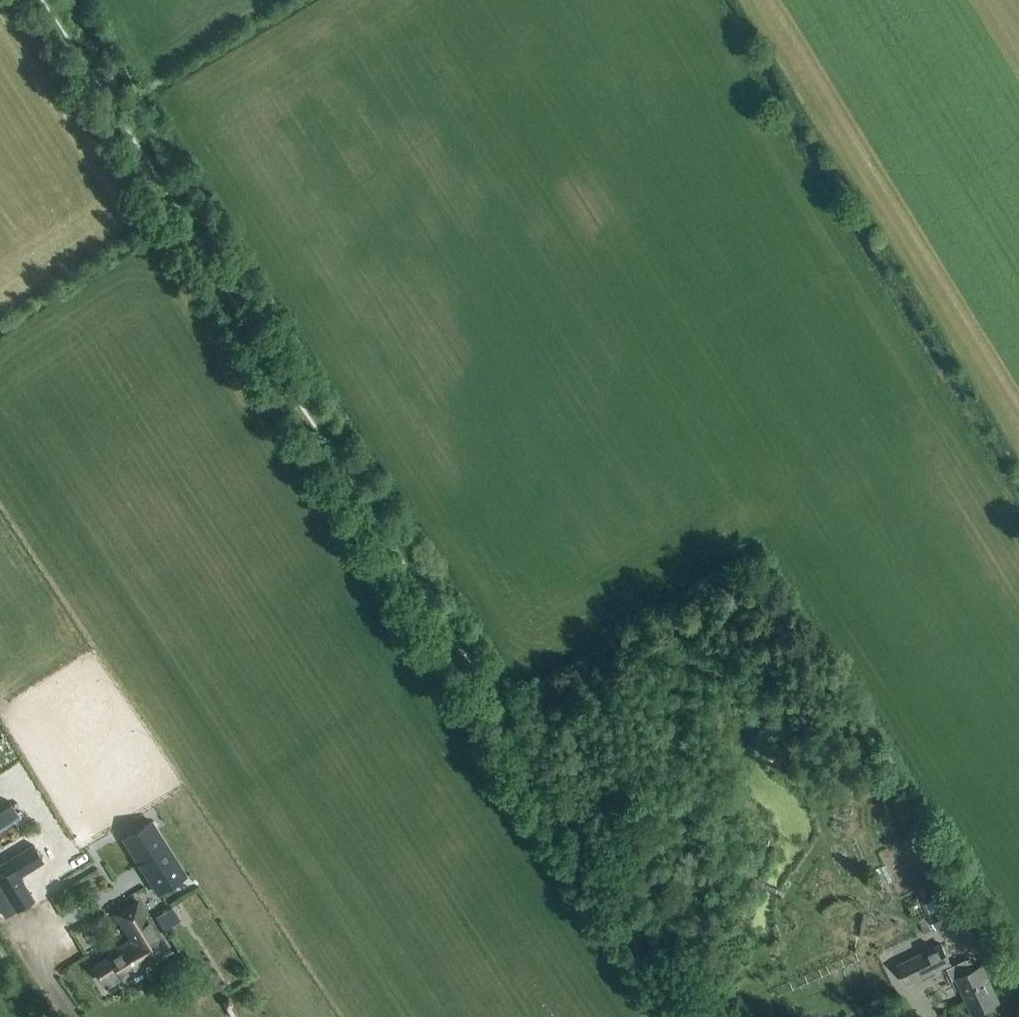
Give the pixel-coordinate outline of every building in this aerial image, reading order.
[(11,804),(0,810),(0,830),(20,818),(11,804)] [(157,895),(188,875),(152,819),(121,838),(157,895)] [(32,844),(0,864),(0,885),(16,912),(35,900),(20,877),(44,863),(32,844)] [(937,929),(963,917),(950,892),(925,903),(937,929)] [(124,979),(168,952),(136,899),(113,912),(130,941),(114,951),(115,953),(93,967),(102,982),(120,972),(124,979)] [(908,985),(952,964),(942,943),(899,964),(908,985)] [(971,971),(966,960),(947,969),(952,980),(956,978),(973,1014),(998,1002),(981,966),(971,971)]
